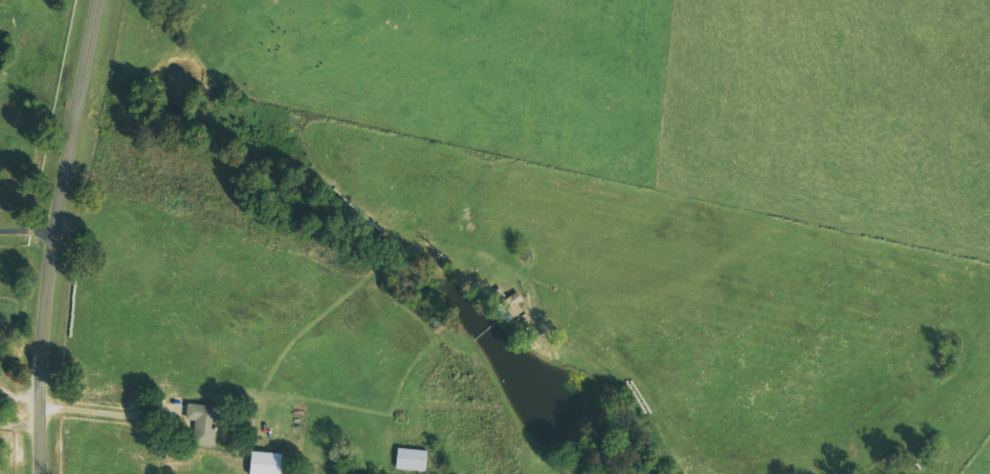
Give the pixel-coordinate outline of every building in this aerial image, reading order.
[(524,300),(518,291),(502,301),(512,319),(524,312),(519,303),(524,300)] [(212,446),(217,406),(186,402),(183,426),(192,428),(189,443),(212,446)] [(426,470),(427,449),(397,448),(396,469),(426,470)] [(282,453),(252,450),(249,473),(280,473),(282,453)]
